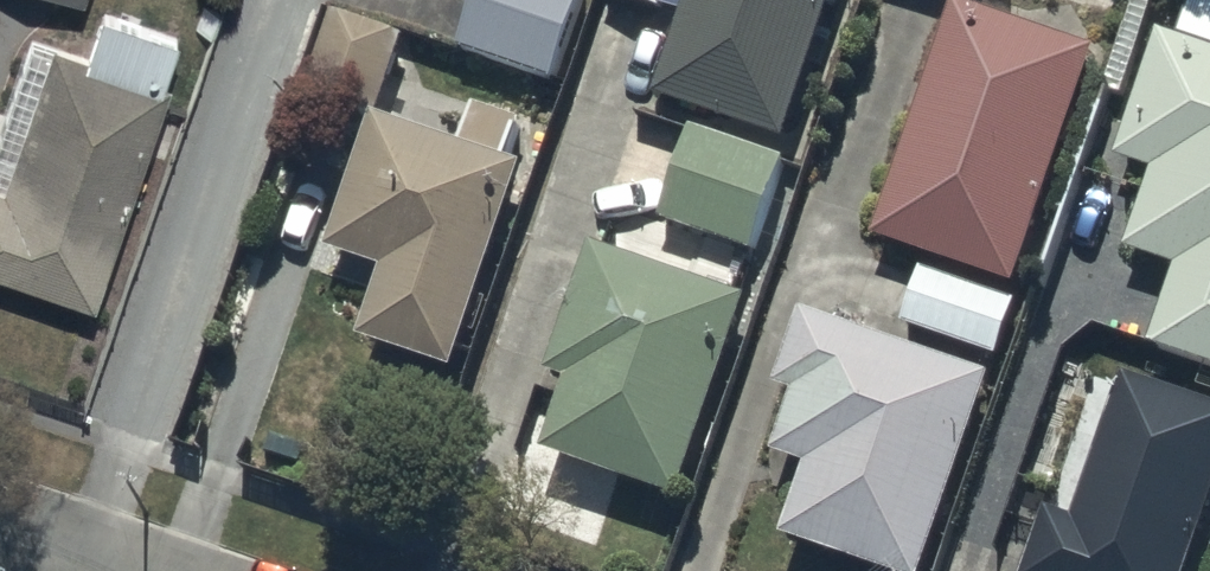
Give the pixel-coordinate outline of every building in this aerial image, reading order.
[(85,11),(88,0),(52,0),(85,11)] [(455,45),(549,77),(575,0),(470,0),(455,45)] [(649,91),(779,135),(825,0),(680,0),(649,91)] [(963,0),(946,0),(868,231),(1008,278),(1088,42),(963,0)] [(1209,41),(1209,0),(1183,0),(1173,28),(1209,41)] [(400,29),(325,5),(298,89),(372,114),(400,29)] [(53,54),(4,198),(0,197),(0,284),(95,316),(171,92),(165,90),(180,48),(102,22),(87,66),(53,54)] [(1154,22),(1109,150),(1151,164),(1122,245),(1173,262),(1147,339),(1209,361),(1209,41),(1173,28),(1154,22)] [(454,134),(366,104),(319,243),(379,263),(356,332),(446,362),(516,156),(499,150),(512,110),(467,95),(454,134)] [(782,160),(688,128),(656,219),(750,251),(782,160)] [(744,287),(587,233),(541,364),(562,371),(536,444),(673,491),(744,287)] [(1010,298),(915,266),(897,318),(992,350),(1010,298)] [(797,301),(772,376),(790,382),(769,445),(801,456),(777,528),(906,570),(920,570),(989,364),(797,301)] [(1119,367),(1069,511),(1042,502),(1017,570),(1179,570),(1209,482),(1209,398),(1119,367)]
